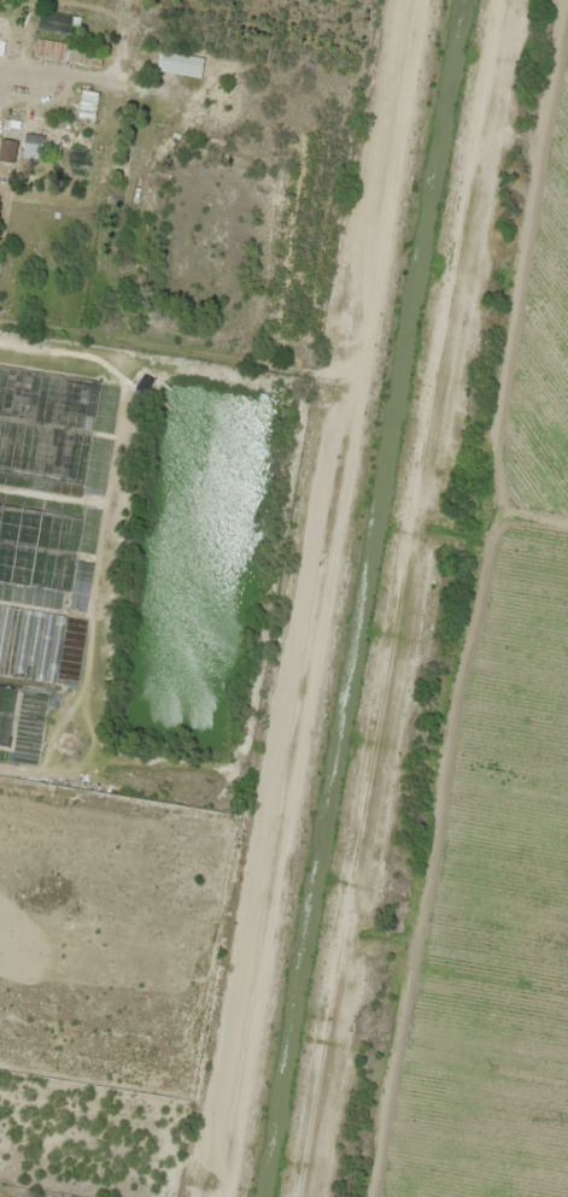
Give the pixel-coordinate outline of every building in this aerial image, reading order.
[(37,30),(71,33),(73,15),(39,11),(37,30)] [(103,67),(105,49),(36,40),(34,58),(103,67)] [(204,59),(160,51),(157,71),(201,79),(204,59)] [(99,94),(82,91),(78,119),(95,121),(99,94)] [(43,158),(43,136),(24,136),(24,158),(43,158)] [(16,142),(1,140),(0,148),(0,162),(14,164),(16,142)] [(0,367),(0,496),(81,506),(97,379),(0,367)] [(81,516),(0,505),(0,582),(70,592),(81,516)] [(65,613),(0,604),(0,675),(55,682),(65,613)] [(15,688),(0,686),(0,746),(8,747),(15,688)]
